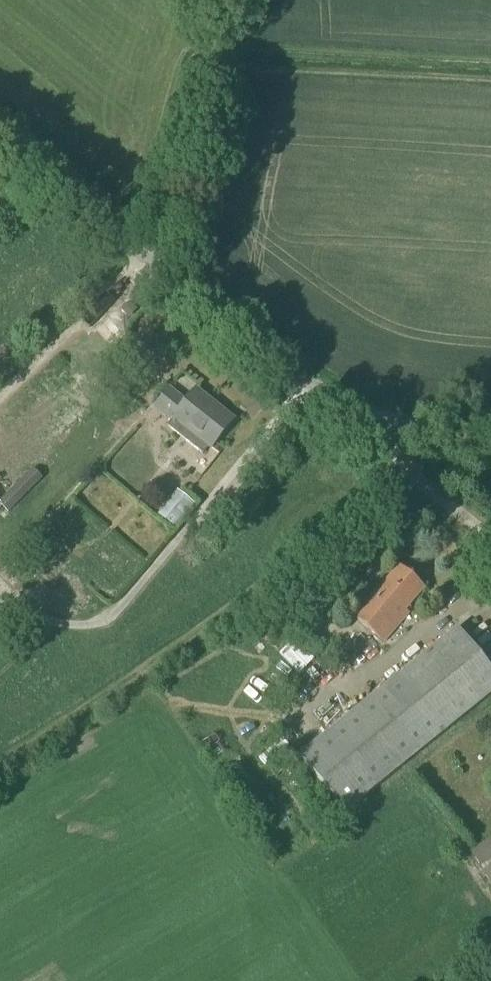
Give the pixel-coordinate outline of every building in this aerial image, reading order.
[(185,402),(169,389),(155,407),(172,420),(167,427),(203,455),(209,447),(211,449),(234,420),(195,389),(185,402)] [(2,508),(8,513),(44,479),(33,469),(0,501),(0,510),(2,508)] [(424,589),(399,567),(380,588),(377,586),(352,614),(383,643),(409,613),(406,610),(424,589)] [(490,696),(490,670),(458,628),(299,756),(344,813),(490,696)] [(309,676),(323,662),(304,642),(290,656),(309,676)] [(283,669),(280,679),(305,686),(308,676),(283,669)] [(232,721),(219,725),(225,741),(237,737),(232,721)] [(217,746),(220,756),(241,748),(238,739),(217,746)] [(291,739),(267,759),(275,769),(299,749),(291,739)] [(470,851),(490,886),(490,838),(470,851)]
